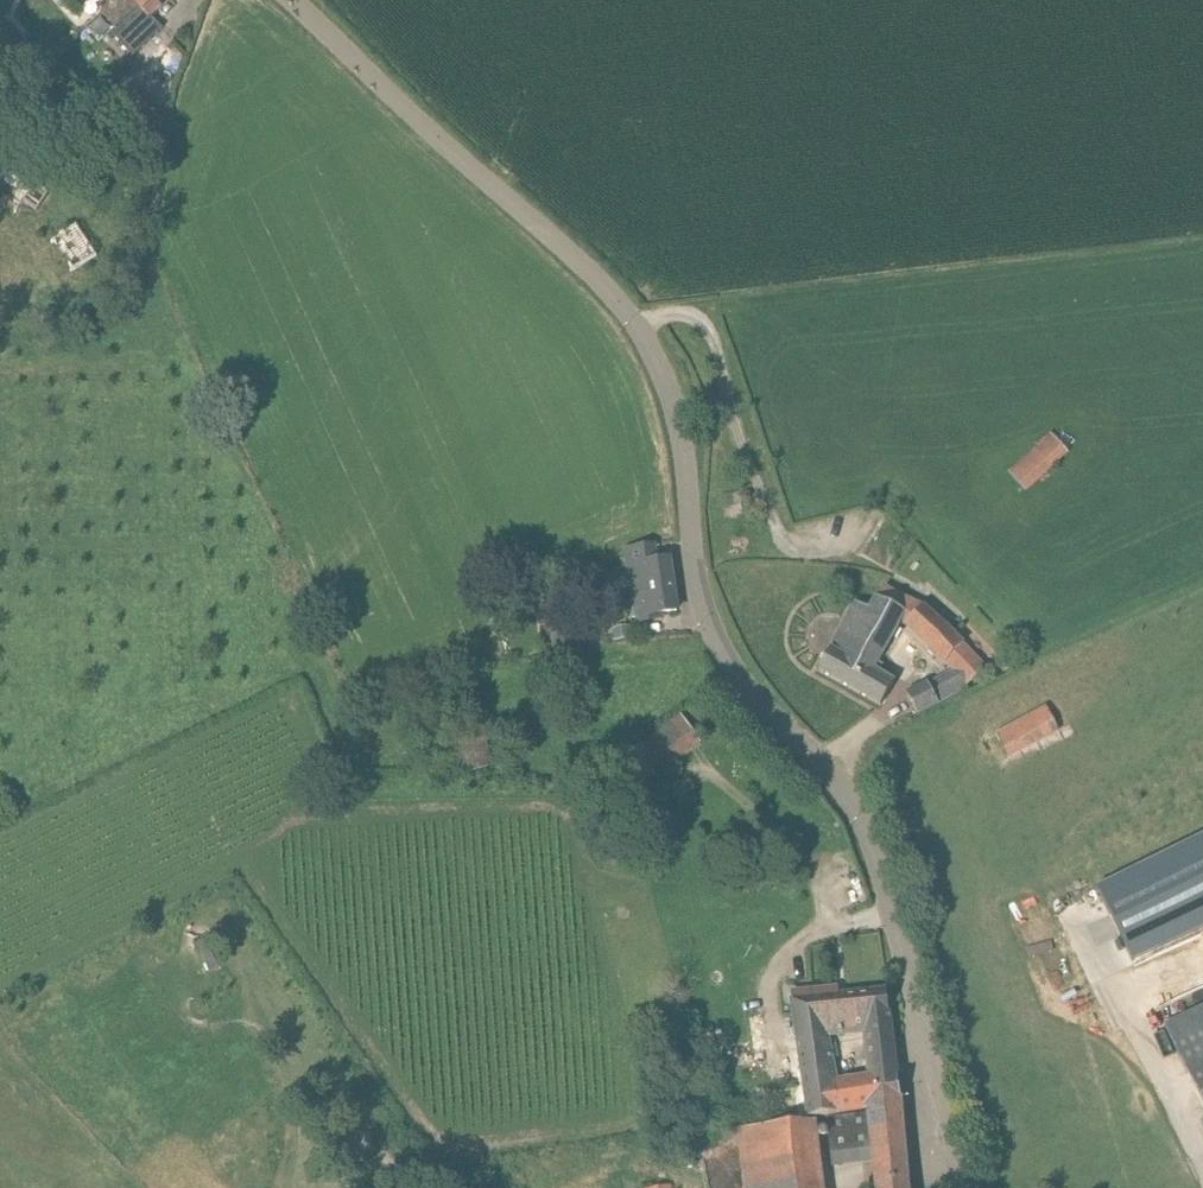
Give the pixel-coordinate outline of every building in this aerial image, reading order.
[(115,30),(111,34),(133,57),(162,29),(150,16),(162,6),(157,1),(157,0),(114,0),(111,2),(112,4),(101,15),(115,30)] [(0,21),(0,34),(1,35),(11,25),(4,17),(0,21)] [(83,225),(57,239),(75,271),(101,257),(83,225)] [(1010,473),(1025,490),(1066,454),(1051,436),(1010,473)] [(750,501),(747,492),(739,494),(742,503),(750,501)] [(657,561),(654,546),(626,551),(633,602),(625,603),(628,619),(677,611),(676,605),(677,604),(673,581),(669,559),(657,561)] [(954,671),(927,685),(937,703),(967,687),(985,666),(947,627),(923,606),(883,588),(870,612),(856,604),(819,671),(881,706),(894,684),(883,678),(888,669),(876,662),(900,620),(929,644),(945,662),(954,671)] [(629,626),(613,629),(615,641),(632,638),(629,626)] [(907,695),(917,713),(920,711),(937,703),(927,685),(907,695)] [(1046,707),(996,735),(1009,758),(1059,731),(1046,707)] [(446,726),(457,775),(494,766),(483,717),(446,726)] [(682,717),(616,764),(634,788),(699,741),(682,717)] [(1132,962),(1202,927),(1202,837),(1097,889),(1132,962)] [(210,969),(222,964),(212,944),(201,950),(210,969)] [(839,1112),(839,1111),(869,1106),(900,1101),(886,990),(839,996),(838,988),(791,993),(798,1037),(810,1116),(839,1112)] [(1186,1070),(1202,1105),(1202,1011),(1166,1029),(1186,1070)] [(901,1108),(900,1101),(869,1106),(870,1113),(826,1117),(832,1168),(875,1164),(877,1187),(908,1187),(901,1108)] [(739,1133),(745,1187),(819,1187),(812,1121),(739,1127),(739,1133)]
